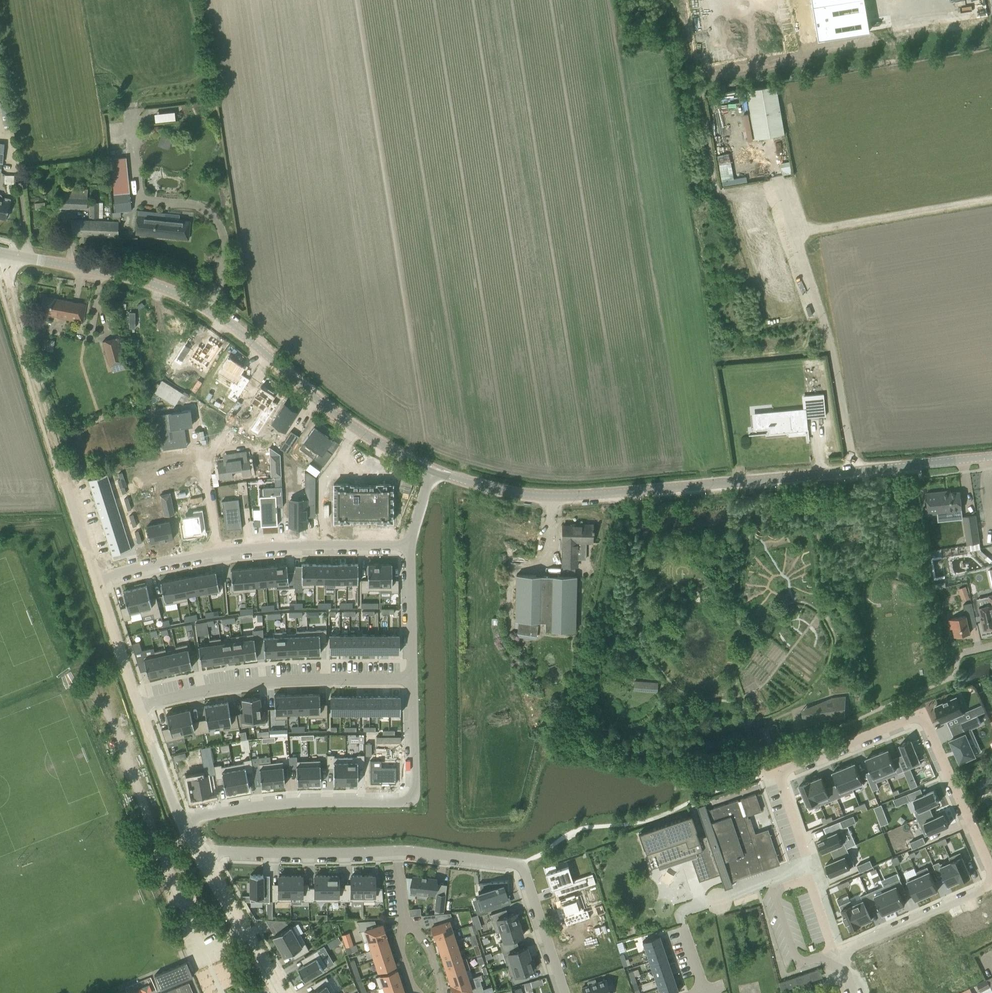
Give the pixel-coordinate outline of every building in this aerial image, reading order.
[(816,40),(868,31),(863,0),(810,0),(816,40)] [(784,134),(775,85),(745,90),(754,139),(784,134)] [(1,111),(5,129),(14,128),(10,105),(1,106),(1,111)] [(175,120),(175,111),(154,112),(155,121),(175,120)] [(111,159),(114,192),(113,192),(115,212),(131,210),(126,157),(111,159)] [(781,162),(783,174),(791,173),(790,162),(781,162)] [(87,208),(87,188),(59,188),(59,208),(87,208)] [(11,199),(2,197),(1,195),(0,195),(0,218),(6,219),(6,218),(8,216),(9,214),(7,211),(11,199)] [(89,217),(99,217),(99,202),(89,202),(89,217)] [(135,234),(188,239),(190,221),(137,216),(135,234)] [(71,235),(118,237),(119,220),(71,219),(71,235)] [(57,317),(83,322),(86,304),(43,296),(39,313),(57,316),(57,317)] [(165,331),(185,332),(185,320),(166,319),(165,331)] [(124,362),(117,337),(102,341),(109,366),(124,362)] [(207,340),(202,349),(197,346),(190,357),(206,369),(219,348),(207,340)] [(183,345),(172,362),(180,367),(190,350),(183,345)] [(227,359),(218,373),(231,381),(227,387),(231,390),(226,397),(234,402),(239,394),(243,388),(248,380),(242,376),(242,375),(240,374),(243,368),(229,359),(228,360),(227,359)] [(811,387),(823,386),(822,363),(810,363),(811,387)] [(262,409),(250,429),(257,433),(277,404),(272,400),(275,396),(273,394),(274,393),(264,386),(263,388),(260,386),(259,387),(257,390),(254,396),(250,401),(262,409)] [(243,388),(239,394),(243,397),(247,391),(243,388)] [(823,394),(804,396),(806,417),(824,415),(824,416),(825,416),(823,394)] [(284,404),(271,423),(285,432),(297,412),(284,404)] [(191,410),(160,415),(162,430),(194,425),(191,410)] [(773,414),(760,415),(761,425),(760,425),(760,427),(769,426),(769,428),(769,434),(774,433),(788,432),(788,436),(805,435),(805,431),(803,411),(773,414)] [(315,426),(304,441),(318,451),(314,457),(324,464),(332,453),(326,449),(333,439),(315,426)] [(291,431),(279,448),(288,454),(299,436),(291,431)] [(178,440),(164,442),(166,449),(179,446),(178,440)] [(280,455),(269,448),(271,477),(281,477),(280,455)] [(235,460),(217,463),(219,479),(232,477),(230,464),(240,463),(242,476),(251,474),(249,457),(247,458),(246,451),(234,453),(235,460)] [(304,500),(290,500),(290,526),(306,526),(306,505),(315,505),(315,497),(315,484),(315,477),(308,472),(304,472),(304,500)] [(109,473),(90,479),(92,488),(111,482),(109,473)] [(180,481),(160,484),(162,494),(182,489),(180,481)] [(111,482),(92,488),(95,496),(114,490),(111,482)] [(326,484),(315,484),(315,497),(326,497),(326,484)] [(349,484),(333,484),(333,522),(351,522),(351,520),(377,520),(377,522),(392,522),(392,484),(377,484),(377,485),(349,485),(349,484)] [(260,519),(253,520),(254,526),(261,526),(277,525),(276,506),(283,506),(281,486),(262,487),(263,496),(259,496),(260,519)] [(190,488),(170,492),(172,500),(191,497),(190,488)] [(114,490),(95,496),(96,500),(97,505),(116,499),(114,490)] [(951,490),(927,493),(929,514),(938,513),(947,512),(946,510),(962,509),(960,491),(951,492),(951,490)] [(169,493),(159,495),(164,516),(173,514),(169,493)] [(240,497),(223,498),(226,528),(243,526),(240,497)] [(116,499),(97,505),(100,513),(119,507),(116,499)] [(476,504),(472,522),(481,524),(484,506),(476,504)] [(484,506),(481,524),(489,526),(493,508),(484,506)] [(119,507),(100,513),(103,521),(122,515),(119,507)] [(493,508),(489,526),(498,528),(502,510),(493,508)] [(184,524),(183,524),(185,536),(194,535),(193,534),(205,532),(201,510),(192,511),(193,516),(183,517),(184,524)] [(502,510),(498,528),(507,530),(511,512),(502,510)] [(511,512),(507,530),(516,532),(520,514),(511,512)] [(122,515),(103,521),(105,529),(124,523),(122,515)] [(579,515),(570,516),(571,534),(580,533),(579,515)] [(588,515),(579,515),(580,533),(589,533),(588,515)] [(597,515),(588,515),(589,533),(598,533),(597,515)] [(979,542),(975,515),(963,516),(967,544),(979,542)] [(561,516),(552,516),(552,534),(562,534),(561,516)] [(570,516),(561,516),(562,534),(571,534),(570,516)] [(124,523),(105,529),(108,538),(127,532),(124,523)] [(166,525),(144,531),(149,549),(171,543),(166,525)] [(127,532),(108,538),(111,546),(130,540),(127,532)] [(130,540),(111,546),(113,555),(132,549),(130,540)] [(287,564),(275,566),(276,584),(276,589),(289,588),(287,564)] [(313,564),(301,564),(301,587),(314,587),(314,582),(313,582),(313,564)] [(324,564),(313,564),(313,582),(314,582),(324,582),(324,564)] [(324,582),(324,587),(335,587),(335,564),(324,564),(324,582)] [(346,564),(335,564),(335,587),(346,587),(346,585),(346,564)] [(358,564),(346,564),(346,585),(358,585),(358,564)] [(367,580),(361,580),(361,592),(368,592),(368,590),(379,590),(379,564),(367,564),(367,580)] [(392,564),(379,564),(379,590),(391,590),(391,593),(398,592),(398,580),(392,580),(392,564)] [(264,566),(253,567),(255,586),(266,585),(264,566)] [(275,566),(264,566),(266,585),(276,584),(275,566)] [(253,567),(242,568),(244,592),(256,591),(255,586),(253,567)] [(242,568),(231,569),(233,593),(244,592),(242,568)] [(216,571),(204,573),(207,591),(207,592),(207,594),(219,592),(216,571)] [(204,573),(193,575),(197,593),(207,592),(207,591),(204,573)] [(193,575),(183,577),(186,595),(187,595),(197,593),(193,575)] [(183,577),(172,579),(176,602),(187,600),(187,595),(186,595),(183,577)] [(172,579),(160,581),(165,604),(176,602),(172,579)] [(569,584),(565,598),(588,604),(588,601),(586,601),(589,589),(579,586),(576,586),(573,585),(570,584),(569,584)] [(146,585),(134,588),(140,611),(141,616),(142,616),(143,621),(154,618),(161,616),(156,597),(149,598),(146,585)] [(958,589),(963,601),(970,598),(966,586),(958,589)] [(127,606),(120,608),(124,621),(131,619),(129,614),(140,611),(134,588),(123,591),(127,606)] [(989,596),(977,599),(984,630),(991,628),(991,594),(988,595),(989,596)] [(565,598),(561,612),(582,618),(583,611),(586,611),(587,607),(588,604),(565,598)] [(963,604),(965,615),(949,619),(951,628),(953,628),(955,636),(970,633),(967,619),(975,617),(971,602),(963,604)] [(561,612),(557,626),(580,632),(581,629),(582,625),(580,624),(582,618),(561,612)] [(207,621),(195,623),(196,629),(208,628),(207,626),(207,621)] [(557,626),(553,640),(574,646),(576,639),(578,640),(579,635),(580,632),(557,626)] [(326,629),(307,630),(308,654),(320,653),(320,643),(326,642),(326,629)] [(307,630),(296,631),(296,633),(297,654),(308,654),(307,630)] [(286,632),(274,632),(274,637),(275,637),(276,655),(287,655),(286,634),(286,632)] [(253,633),(241,635),(244,658),(256,657),(253,633)] [(286,634),(287,655),(297,654),(296,633),(286,634)] [(339,634),(329,634),(329,652),(339,652),(339,634)] [(349,634),(339,634),(339,652),(349,652),(349,634)] [(358,634),(349,634),(349,652),(358,652),(358,634)] [(368,634),(358,634),(358,652),(368,652),(368,634)] [(377,634),(368,634),(368,652),(377,652),(377,634)] [(387,634),(377,634),(377,652),(387,652),(387,634)] [(398,634),(387,634),(387,652),(398,652),(398,634)] [(241,635),(230,637),(231,639),(234,660),(244,658),(241,635)] [(274,637),(263,638),(264,656),(276,655),(275,637),(274,637)] [(220,638),(209,640),(210,644),(212,663),(223,661),(220,640),(220,638)] [(220,640),(223,661),(234,660),(231,639),(220,640)] [(139,641),(131,644),(135,655),(136,655),(143,653),(139,641)] [(187,644),(175,647),(175,649),(176,649),(180,669),(192,667),(187,644)] [(210,644),(198,646),(201,664),(212,663),(210,644)] [(165,649),(154,651),(154,654),(159,674),(170,672),(165,651),(166,651),(165,649)] [(166,651),(165,651),(170,672),(180,669),(176,649),(175,649),(166,651)] [(154,654),(143,656),(148,677),(159,674),(154,654)] [(550,654),(546,669),(547,670),(550,670),(553,671),(557,672),(566,675),(568,667),(571,668),(572,663),(573,660),(550,654)] [(657,693),(658,682),(634,681),(633,691),(657,693)] [(307,694),(297,695),(297,713),(307,713),(308,713),(307,694)] [(319,694),(307,694),(308,713),(307,713),(308,718),(327,717),(327,704),(320,704),(319,694)] [(286,695),(274,696),(275,719),(287,718),(287,714),(286,714),(286,695)] [(297,695),(286,695),(286,714),(287,714),(297,713),(297,695)] [(260,696),(251,697),(253,725),(265,724),(264,709),(261,710),(260,696)] [(369,696),(359,697),(359,715),(369,714),(369,696)] [(378,696),(369,696),(369,714),(379,714),(378,696)] [(388,696),(378,696),(379,714),(388,714),(388,696)] [(399,696),(388,696),(388,714),(399,714),(399,696)] [(833,706),(804,709),(806,726),(821,720),(845,717),(846,696),(832,698),(833,706)] [(243,711),(240,712),(241,726),(253,725),(251,697),(242,698),(243,711)] [(340,697),(330,697),(330,715),(340,715),(340,697)] [(350,697),(340,697),(340,715),(350,715),(350,697)] [(359,697),(350,697),(350,715),(359,715),(359,697)] [(959,719),(965,716),(956,697),(948,701),(948,700),(947,700),(948,701),(944,703),(944,702),(943,702),(943,703),(935,706),(942,722),(957,715),(959,719)] [(228,702),(216,704),(220,728),(219,728),(220,730),(238,727),(236,714),(230,715),(228,702)] [(206,719),(199,720),(202,733),(209,732),(208,729),(219,728),(220,728),(216,704),(204,706),(206,719)] [(982,705),(969,711),(972,718),(985,712),(982,705)] [(189,709),(178,712),(183,735),(184,735),(194,732),(195,735),(202,733),(199,720),(193,722),(189,709)] [(169,727),(161,729),(165,742),(184,737),(184,735),(183,735),(178,712),(166,714),(169,727)] [(977,715),(961,723),(964,731),(981,724),(977,715)] [(972,736),(970,732),(951,740),(954,749),(957,755),(960,762),(975,755),(967,739),(972,736)] [(904,754),(898,756),(903,771),(921,764),(911,740),(900,745),(904,754)] [(888,749),(877,754),(887,778),(898,773),(888,749)] [(877,754),(866,758),(876,782),(887,778),(877,754)] [(334,755),(327,755),(327,768),(333,768),(333,783),(345,783),(345,757),(334,757),(334,755)] [(357,757),(345,757),(345,783),(357,783),(357,768),(364,768),(364,755),(357,755),(357,757)] [(212,756),(203,758),(206,772),(214,770),(214,766),(212,756)] [(297,756),(289,756),(290,768),(296,768),(297,784),(309,784),(308,760),(297,761),(297,756)] [(243,763),(232,765),(237,791),(249,788),(246,773),(253,772),(251,759),(243,760),(243,763)] [(320,760),(308,760),(309,784),(321,783),(320,760)] [(380,760),(369,760),(369,783),(396,783),(396,767),(380,767),(380,760)] [(282,761),(271,762),(273,786),(285,785),(282,761)] [(271,762),(259,764),(261,787),(273,786),(271,762)] [(855,763),(844,767),(853,789),(864,785),(855,763)] [(221,764),(214,766),(214,770),(216,778),(222,777),(225,793),(237,791),(232,765),(221,767),(221,764)] [(837,784),(832,786),(837,798),(854,791),(853,789),(844,767),(833,772),(837,784)] [(209,775),(188,778),(193,797),(212,793),(209,775)] [(811,781),(810,781),(820,805),(837,798),(832,786),(826,788),(822,777),(811,781)] [(811,781),(799,785),(809,809),(820,805),(810,781),(811,781)] [(933,790),(912,800),(917,811),(915,812),(917,818),(932,812),(929,806),(939,802),(933,790)] [(705,806),(697,808),(706,836),(710,847),(715,862),(719,874),(724,888),(732,885),(731,881),(769,868),(765,858),(776,854),(769,835),(769,834),(762,837),(760,833),(760,832),(755,834),(750,817),(748,818),(747,815),(761,811),(755,794),(742,798),(742,797),(740,798),(740,799),(740,800),(738,801),(738,800),(706,810),(705,806)] [(905,794),(892,799),(894,806),(908,801),(905,794)] [(932,812),(917,818),(925,836),(949,826),(943,813),(934,817),(932,812)] [(644,831),(638,833),(642,845),(643,848),(644,848),(647,856),(650,867),(662,863),(673,859),(689,854),(691,858),(699,881),(706,878),(706,879),(719,874),(715,862),(710,847),(706,836),(698,838),(696,830),(693,821),(691,815),(686,816),(670,822),(650,829),(644,831)] [(853,816),(840,821),(843,828),(856,822),(853,816)] [(841,830),(818,840),(823,852),(830,849),(833,855),(847,848),(844,843),(847,842),(841,830)] [(923,836),(910,842),(913,849),(926,843),(923,836)] [(835,860),(826,864),(831,876),(855,866),(847,848),(833,855),(835,860)] [(960,852),(949,857),(950,859),(960,881),(959,881),(971,876),(960,852)] [(872,859),(859,865),(862,871),(875,865),(872,859)] [(939,861),(933,864),(938,876),(944,874),(949,885),(959,881),(960,881),(950,859),(940,864),(939,861)] [(555,864),(544,867),(546,873),(545,873),(550,890),(553,889),(556,896),(578,889),(587,885),(595,883),(593,875),(585,878),(576,881),(573,882),(568,866),(556,869),(555,864)] [(927,867),(916,872),(917,874),(927,895),(938,890),(927,867)] [(917,874),(906,878),(916,900),(927,895),(917,874)] [(242,896),(242,897),(245,902),(250,902),(266,902),(269,902),(269,896),(269,887),(263,887),(263,875),(250,875),(250,882),(247,882),(247,891),(250,891),(250,896),(242,896)] [(278,888),(272,888),(272,901),(283,901),(291,901),(291,900),(291,895),(290,895),(290,876),(278,876),(278,884),(278,888)] [(302,876),(290,876),(290,895),(291,895),(302,895),(302,901),(308,901),(308,888),(302,888),(302,884),(302,876)] [(315,888),(308,888),(308,901),(326,901),(326,876),(315,876),(315,888)] [(338,876),(326,876),(326,901),(345,901),(345,888),(338,888),(338,876)] [(345,888),(345,901),(363,901),(363,876),(351,876),(351,888),(345,888)] [(374,876),(363,876),(363,901),(383,901),(382,888),(374,888),(374,876)] [(413,876),(411,891),(416,892),(416,893),(417,893),(417,892),(427,894),(427,893),(434,894),(436,878),(426,877),(426,876),(425,876),(425,877),(422,876),(421,877),(413,876)] [(900,879),(883,886),(894,909),(905,905),(900,893),(905,890),(900,879)] [(480,891),(478,892),(480,898),(484,912),(502,906),(502,905),(501,906),(499,900),(507,897),(506,893),(507,892),(507,893),(508,893),(507,882),(478,884),(479,884),(480,891)] [(883,886),(867,893),(872,905),(878,902),(883,914),(894,909),(883,886)] [(853,904),(852,905),(861,924),(872,919),(867,907),(872,905),(867,893),(861,896),(863,900),(853,904)] [(445,895),(436,894),(434,910),(443,911),(445,895)] [(562,906),(556,908),(559,919),(563,918),(566,925),(590,917),(587,909),(583,910),(582,907),(579,909),(574,894),(564,897),(564,899),(560,900),(562,906)] [(851,900),(839,905),(844,916),(847,922),(850,929),(861,924),(852,905),(853,904),(851,900)] [(411,918),(421,917),(421,907),(410,908),(411,918)] [(518,923),(521,922),(518,914),(516,915),(515,913),(504,917),(502,910),(490,914),(496,932),(500,931),(500,930),(519,924),(518,923)] [(477,915),(470,917),(473,924),(479,922),(477,915)] [(273,920),(272,924),(278,933),(272,936),(278,946),(298,935),(292,925),(289,927),(286,920),(285,920),(273,920)] [(452,930),(449,920),(431,926),(435,937),(435,936),(452,931),(452,930)] [(386,935),(382,924),(360,931),(364,942),(368,941),(368,940),(385,935),(386,935)] [(513,945),(511,939),(523,935),(519,924),(500,930),(500,931),(504,941),(499,942),(501,949),(513,945)] [(458,940),(454,929),(452,930),(452,931),(435,936),(435,937),(438,946),(455,940),(455,941),(458,940)] [(298,935),(278,946),(284,957),(295,951),(298,957),(309,950),(300,934),(298,935)] [(388,945),(385,935),(368,940),(368,941),(371,950),(388,945)] [(643,944),(645,951),(662,945),(659,936),(653,938),(642,941),(643,944)] [(458,950),(455,941),(455,940),(438,946),(442,956),(458,950)] [(391,954),(388,945),(371,950),(374,960),(391,954)] [(530,958),(526,947),(515,951),(513,945),(501,949),(507,966),(530,958)] [(645,951),(649,960),(666,954),(662,945),(645,951)] [(327,967),(317,950),(306,956),(310,962),(297,969),(304,980),(327,967)] [(461,959),(458,950),(442,956),(445,965),(462,960),(461,959)] [(481,953),(476,955),(479,965),(484,963),(481,953)] [(395,965),(391,954),(374,960),(378,970),(395,965)] [(649,960),(652,970),(669,964),(666,954),(649,960)] [(470,968),(466,958),(461,959),(462,960),(445,965),(448,975),(465,969),(465,970),(470,968)] [(525,980),(523,973),(534,970),(533,968),(535,967),(533,959),(531,960),(530,958),(507,966),(512,984),(525,980)] [(192,976),(186,962),(154,975),(160,990),(192,976)] [(669,964),(652,970),(655,979),(672,973),(669,964)] [(468,979),(465,970),(465,969),(448,975),(451,984),(451,985),(468,979)] [(400,981),(396,970),(375,977),(379,988),(383,987),(383,986),(400,981)] [(778,982),(781,991),(811,980),(808,972),(778,982)] [(655,979),(658,988),(675,983),(672,973),(655,979)] [(326,976),(315,983),(318,988),(310,992),(334,992),(335,992),(326,976)] [(468,979),(451,985),(451,984),(450,984),(453,992),(461,992),(471,990),(468,979)] [(582,987),(584,992),(610,992),(605,979),(596,983),(595,979),(588,981),(589,985),(582,987)] [(981,992),(990,987),(991,986),(987,979),(977,984),(981,992)] [(403,990),(400,981),(383,986),(383,987),(385,992),(396,992),(403,990)] [(188,982),(163,992),(193,992),(188,982)] [(660,992),(675,992),(676,992),(679,992),(677,986),(675,983),(658,988),(659,992),(660,992)]
